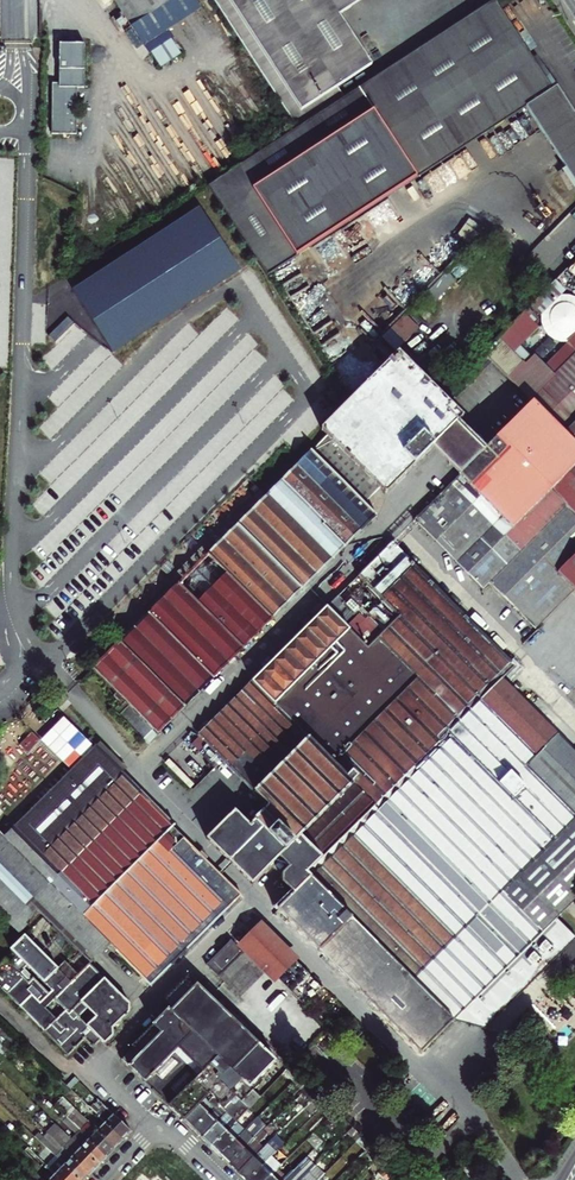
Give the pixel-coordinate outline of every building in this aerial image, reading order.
[(108,8),(115,4),(112,0),(103,0),(108,8)] [(132,27),(160,8),(173,0),(114,0),(132,27)] [(494,0),(493,0),(344,97),(297,127),(207,185),(265,275),(525,107),(574,184),(574,117),(556,87),(555,87),(552,89),(531,58),(494,0)] [(297,127),(344,97),(338,87),(372,64),(339,14),(361,0),(214,0),(297,127)] [(116,22),(121,28),(125,26),(121,19),(116,22)] [(66,43),(58,43),(58,83),(51,83),(52,134),(77,133),(76,87),(83,87),(82,42),(74,43),(74,39),(66,39),(66,43)] [(151,54),(160,68),(180,55),(171,41),(151,54)] [(535,55),(531,58),(552,89),(555,87),(545,71),(535,55)] [(241,271),(199,208),(75,288),(113,353),(241,271)] [(459,236),(470,241),(473,234),(472,234),(477,225),(467,220),(459,236)] [(455,280),(447,271),(428,290),(423,294),(432,303),(455,280)] [(569,296),(554,281),(548,287),(546,289),(524,312),(539,327),(569,296)] [(539,327),(524,312),(500,336),(487,349),(483,353),(510,381),(532,359),(520,346),(539,327)] [(382,337),(398,352),(420,327),(404,313),(382,337)] [(480,343),(487,349),(500,336),(493,329),(480,343)] [(322,430),(327,435),(311,450),(363,503),(379,487),(385,493),(432,447),(455,424),(462,417),(399,353),(348,404),(322,430)] [(552,378),(530,400),(532,403),(574,446),(574,355),(552,378)] [(532,359),(510,381),(530,400),(552,378),(532,359)] [(414,520),(482,589),(489,582),(535,629),(574,590),(557,573),(574,556),(574,514),(551,490),(574,466),(574,446),(532,403),(483,451),(459,475),(414,520)] [(483,451),(455,424),(432,447),(459,475),(483,451)] [(311,450),(282,480),(324,523),(322,525),(344,547),(376,516),(363,503),(311,450)] [(551,490),(574,514),(574,466),(551,490)] [(324,523),(282,480),(237,524),(302,589),(344,547),(322,525),(324,523)] [(237,524),(208,554),(273,618),(302,589),(237,524)] [(323,610),(205,728),(198,735),(197,736),(268,807),(251,824),(236,810),(207,840),(252,885),(279,857),(294,843),(304,853),(289,867),(282,875),(283,882),(293,891),(310,874),(502,678),(515,666),(392,542),(358,575),(399,616),(367,648),(343,623),(353,612),(337,596),(326,607),(323,610)] [(273,618),(208,554),(179,583),(243,648),(273,618)] [(557,573),(574,590),(574,591),(574,556),(557,573)] [(213,677),(243,648),(179,583),(149,613),(213,677)] [(213,677),(149,613),(120,642),(184,707),(213,677)] [(157,733),(184,707),(120,642),(93,668),(125,701),(156,731),(157,733)] [(502,678),(310,874),(453,1021),(468,1025),(485,1029),(574,940),(574,937),(556,918),(574,900),(574,752),(502,678)] [(156,731),(125,701),(114,711),(116,713),(116,712),(143,739),(147,735),(149,737),(156,731)] [(95,745),(62,778),(43,759),(20,781),(40,800),(13,826),(43,856),(122,777),(123,775),(122,773),(122,772),(95,745)] [(122,777),(43,856),(31,867),(49,885),(49,882),(141,792),(124,775),(122,777)] [(49,882),(49,885),(62,898),(108,944),(150,986),(241,895),(182,837),(178,841),(168,832),(174,826),(141,792),(49,882)] [(49,885),(31,867),(43,856),(13,826),(3,836),(0,834),(0,910),(25,935),(62,898),(49,885)] [(294,843),(279,857),(289,867),(304,853),(294,843)] [(453,1021),(310,874),(293,891),(294,894),(278,909),(312,943),(366,999),(419,1053),(453,1021)] [(62,898),(25,935),(58,968),(64,961),(77,974),(88,963),(108,944),(62,898)] [(323,988),(261,926),(242,945),(246,950),(266,969),(304,1008),(323,988)] [(15,967),(14,968),(6,960),(0,966),(0,987),(11,998),(68,1055),(85,1039),(88,1042),(93,1047),(100,1039),(104,1044),(117,1031),(113,1027),(128,1012),(128,1003),(88,963),(77,974),(64,961),(58,968),(25,935),(11,949),(14,952),(7,959),(15,967)] [(243,953),(231,940),(206,965),(219,978),(243,953)] [(238,996),(266,969),(246,950),(243,953),(219,978),(238,996)] [(188,976),(164,1000),(161,1003),(167,1009),(131,1046),(133,1048),(122,1060),(141,1079),(183,1120),(198,1104),(205,1098),(212,1104),(215,1101),(217,1104),(226,1113),(231,1118),(233,1119),(235,1121),(259,1096),(252,1089),(261,1080),(258,1078),(274,1061),(256,1044),(232,1020),(237,1015),(229,1008),(225,1012),(210,998),(214,993),(215,992),(206,983),(200,988),(188,976)] [(229,1008),(214,993),(210,998),(225,1012),(229,1008)] [(261,1039),(237,1015),(232,1020),(256,1044),(261,1039)] [(298,1074),(289,1066),(287,1068),(296,1076),(298,1074)] [(287,1068),(284,1071),(292,1079),(296,1076),(287,1068)] [(307,1083),(298,1074),(296,1076),(305,1085),(307,1083)] [(75,1076),(66,1084),(71,1089),(79,1080),(75,1076)] [(305,1085),(296,1076),(292,1079),(302,1089),(305,1085)] [(84,1101),(80,1098),(73,1106),(84,1117),(92,1109),(84,1101)] [(99,1100),(95,1103),(101,1109),(105,1105),(99,1100)] [(92,1109),(97,1114),(97,1113),(99,1115),(101,1114),(104,1117),(102,1120),(122,1140),(127,1135),(131,1131),(105,1105),(101,1109),(95,1103),(91,1108),(92,1109)] [(193,1129),(208,1113),(198,1104),(183,1120),(188,1125),(193,1129)] [(214,1107),(218,1110),(211,1117),(208,1113),(193,1129),(196,1133),(202,1138),(226,1113),(217,1104),(214,1107)] [(84,1117),(73,1106),(72,1105),(68,1109),(85,1126),(89,1122),(84,1117)] [(86,1137),(106,1156),(110,1153),(114,1148),(97,1132),(98,1131),(89,1122),(85,1126),(68,1109),(64,1113),(68,1116),(79,1127),(81,1130),(84,1132),(85,1131),(88,1134),(86,1137)] [(84,1117),(89,1122),(98,1131),(97,1132),(114,1148),(119,1144),(122,1140),(102,1120),(104,1117),(101,1114),(99,1115),(97,1113),(97,1114),(92,1109),(84,1117)] [(207,1142),(211,1146),(226,1131),(227,1132),(230,1129),(228,1127),(225,1130),(222,1127),(231,1118),(226,1113),(202,1138),(207,1142)] [(64,1120),(75,1132),(79,1127),(68,1116),(64,1120)] [(220,1155),(244,1129),(235,1121),(232,1124),(231,1124),(228,1127),(230,1129),(227,1132),(226,1131),(211,1146),(215,1151),(220,1155)] [(247,1127),(244,1129),(220,1155),(225,1160),(229,1164),(244,1148),(245,1149),(248,1146),(246,1144),(249,1141),(250,1142),(262,1130),(266,1126),(262,1121),(252,1131),(247,1127)] [(48,1133),(53,1137),(61,1129),(55,1124),(47,1132),(48,1133)] [(352,1127),(347,1132),(356,1141),(357,1140),(361,1136),(352,1127)] [(61,1129),(53,1137),(66,1150),(67,1149),(71,1152),(68,1154),(89,1174),(94,1169),(97,1166),(80,1149),(81,1148),(72,1139),(61,1129)] [(102,1161),(106,1156),(86,1137),(88,1134),(85,1131),(84,1132),(81,1130),(77,1134),(72,1139),(81,1148),(80,1149),(97,1166),(102,1161)] [(244,1148),(229,1164),(234,1168),(238,1173),(263,1147),(258,1142),(266,1134),(262,1130),(250,1142),(249,1141),(246,1144),(248,1146),(245,1149),(244,1148)] [(53,1137),(48,1133),(44,1137),(39,1132),(34,1137),(58,1159),(64,1165),(63,1166),(78,1179),(83,1179),(85,1179),(89,1174),(68,1154),(71,1152),(67,1149),(66,1150),(53,1137)] [(361,1136),(357,1140),(366,1149),(370,1145),(361,1136)] [(246,1179),(248,1179),(262,1166),(263,1167),(266,1164),(264,1162),(267,1158),(268,1159),(275,1152),(266,1143),(263,1147),(238,1173),(243,1177),(246,1179)] [(370,1145),(366,1149),(365,1149),(374,1158),(379,1154),(370,1145)] [(37,1155),(28,1147),(25,1151),(41,1166),(45,1162),(42,1159),(37,1155)] [(277,1168),(287,1158),(278,1149),(275,1152),(268,1159),(267,1158),(264,1162),(266,1164),(263,1167),(262,1166),(248,1179),(266,1179),(277,1168)] [(42,1150),(37,1155),(42,1159),(47,1154),(42,1150)] [(382,1168),(388,1162),(379,1154),(374,1158),(373,1160),(382,1168)] [(47,1165),(49,1167),(51,1166),(54,1169),(52,1171),(61,1179),(78,1179),(63,1166),(64,1165),(58,1159),(51,1165),(49,1163),(47,1165)] [(24,1179),(26,1179),(43,1179),(40,1177),(32,1169),(27,1174),(23,1171),(22,1172),(14,1164),(12,1167),(24,1179)] [(308,1173),(299,1164),(289,1174),(287,1177),(285,1176),(282,1179),(283,1179),(301,1179),(308,1173)] [(447,1167),(443,1164),(430,1179),(437,1179),(447,1167)] [(47,1165),(45,1166),(47,1169),(40,1177),(43,1179),(61,1179),(52,1171),(54,1169),(51,1166),(49,1167),(47,1165)] [(324,1174),(315,1165),(308,1173),(301,1179),(318,1179),(324,1174)] [(282,1179),(285,1176),(287,1177),(289,1174),(287,1172),(284,1174),(277,1168),(266,1179),(283,1179),(282,1179)] [(395,1173),(390,1168),(383,1175),(388,1179),(389,1179),(394,1174),(395,1173)] [(395,1173),(394,1174),(400,1179),(405,1179),(397,1171),(395,1173)]
